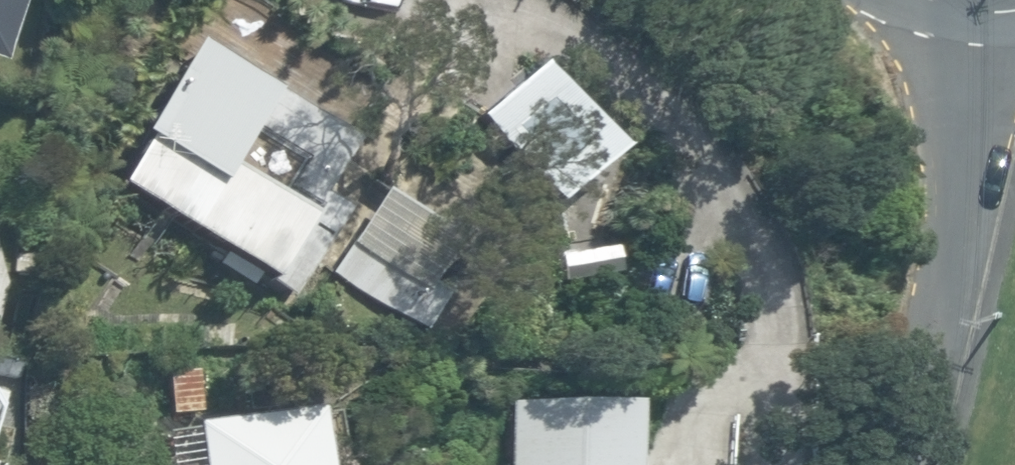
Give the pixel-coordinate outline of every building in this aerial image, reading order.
[(237,82),(185,49),(126,141),(135,146),(107,194),(266,287),(271,279),(293,292),(341,212),(319,199),(353,142),(241,74),(237,82)] [(532,65),(474,118),(556,208),(614,156),(532,65)] [(452,266),(355,207),(314,273),(412,333),(452,266)] [(589,286),(583,241),(552,247),(559,291),(589,286)] [(12,356),(23,308),(0,303),(0,353),(12,356)] [(623,409),(507,405),(505,464),(621,464),(623,409)] [(316,411),(293,414),(193,425),(194,431),(165,434),(168,464),(322,464),(316,411)]
